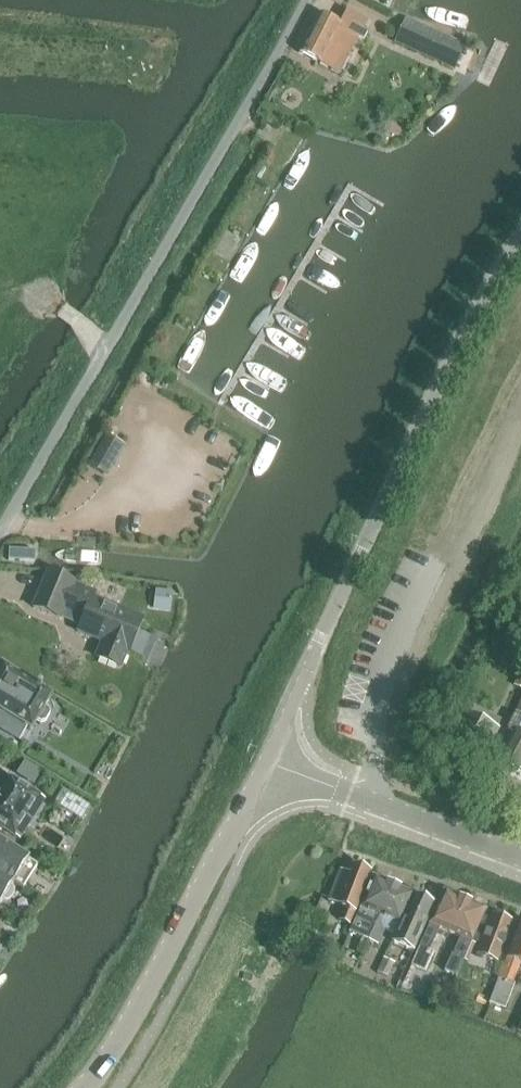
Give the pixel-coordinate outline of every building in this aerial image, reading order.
[(340,73),(359,37),(364,40),(368,32),(363,30),(367,21),(347,11),(340,24),(320,14),(300,53),(340,73)] [(397,39),(436,58),(455,68),(465,48),(407,20),(397,39)] [(122,444),(106,435),(89,466),(104,474),(122,444)] [(35,563),(36,552),(8,550),(8,561),(35,563)] [(127,652),(129,653),(143,619),(93,598),(96,593),(74,584),(75,582),(49,571),(34,608),(60,618),(63,610),(84,618),(78,631),(103,642),(96,657),(121,667),(127,652)] [(149,607),(170,609),(172,589),(151,587),(149,607)] [(46,721),(50,714),(49,709),(45,707),(51,696),(2,667),(0,671),(0,712),(31,731),(37,720),(41,722),(46,721)] [(498,762),(520,774),(520,703),(508,728),(513,731),(498,762)] [(484,754),(497,729),(501,719),(471,704),(466,714),(465,713),(452,738),(484,754)] [(25,762),(17,774),(34,784),(41,772),(25,762)] [(20,839),(28,826),(24,823),(41,796),(13,778),(11,777),(10,778),(11,778),(0,795),(0,827),(20,839)] [(14,883),(23,889),(38,866),(0,842),(0,874),(14,883)] [(349,872),(340,869),(328,901),(344,907),(339,919),(349,923),(370,870),(352,863),(349,872)] [(14,883),(0,874),(0,906),(14,883)] [(351,933),(368,940),(392,885),(373,877),(360,908),(351,933)] [(392,885),(368,940),(378,945),(385,929),(395,934),(413,894),(392,885)] [(465,901),(444,891),(412,964),(427,970),(435,950),(432,949),(441,928),(450,932),(465,901)] [(395,934),(392,941),(413,950),(433,903),(413,894),(395,934)] [(465,901),(450,932),(461,937),(453,955),(451,954),(444,970),(456,976),(486,910),(465,901)] [(483,915),(472,940),(481,943),(477,954),(499,962),(514,921),(513,920),(494,912),(491,918),(483,915)] [(490,1002),(506,1008),(516,983),(513,982),(520,963),(520,924),(490,1002)] [(380,974),(391,979),(396,965),(385,960),(380,974)] [(466,970),(450,986),(472,1007),(488,991),(466,970)]
